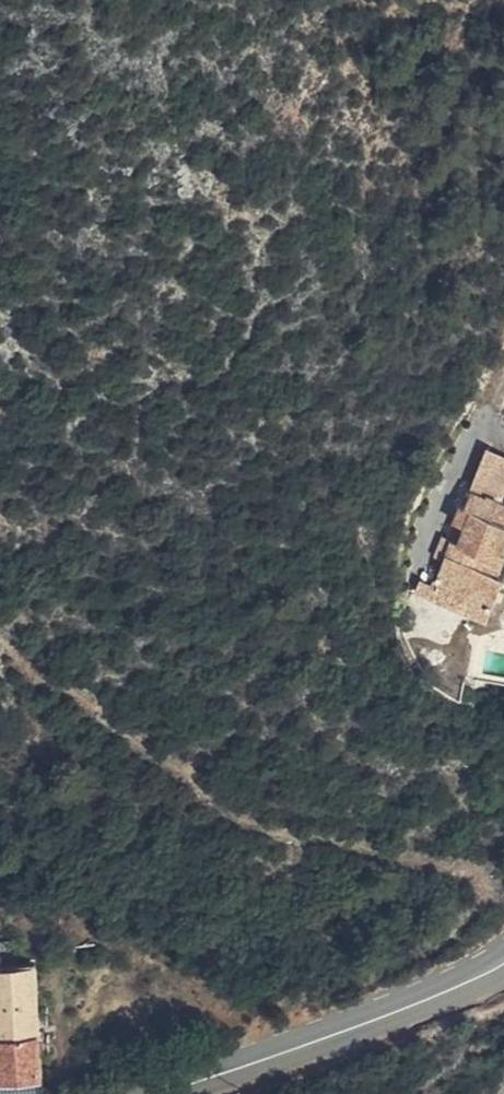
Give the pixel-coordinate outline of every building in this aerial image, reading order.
[(484,439),(468,477),(495,489),(503,466),(503,448),(484,439)] [(451,535),(460,543),(471,550),(474,545),(483,548),(503,496),(503,493),(495,489),(468,477),(459,501),(464,503),(458,517),(445,511),(439,524),(443,528),(451,535)] [(471,550),(460,543),(451,535),(443,528),(428,567),(461,581),(457,592),(481,603),(496,567),(469,556),(471,550)] [(481,603),(457,592),(461,581),(428,567),(419,587),(478,612),(481,603)] [(38,967),(34,960),(0,962),(0,1021),(2,1090),(41,1090),(38,967)]
